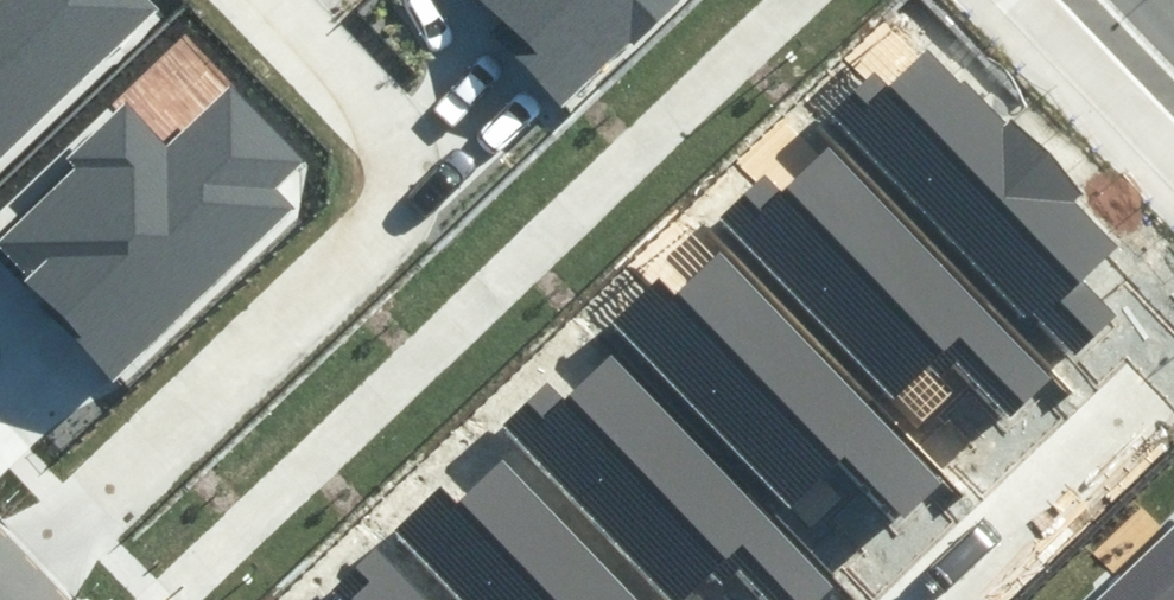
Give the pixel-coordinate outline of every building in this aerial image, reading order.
[(163,9),(154,0),(0,0),(0,164),(163,9)] [(520,29),(506,43),(563,102),(668,0),(492,0),(520,29)] [(828,113),(1072,361),(1118,316),(1083,281),(1119,245),(924,47),(886,85),(872,70),(828,113)] [(112,388),(303,214),(278,188),(311,159),(239,82),(169,146),(129,103),(73,155),(81,163),(0,238),(0,267),(112,388)] [(772,173),(726,218),(932,427),(972,388),(1002,419),(1048,374),(835,158),(795,196),(772,173)] [(659,275),(613,320),(819,528),(858,490),(889,521),(935,476),(721,260),(682,298),(659,275)] [(506,416),(688,599),(737,599),(752,586),(765,599),(800,599),(828,572),(615,356),(576,394),(552,371),(506,416)] [(397,528),(468,599),(636,599),(505,468),(466,506),(443,482),(397,528)] [(1088,599),(1173,599),(1173,519),(1088,599)] [(349,599),(416,599),(368,549),(351,565),(367,583),(349,599)]
